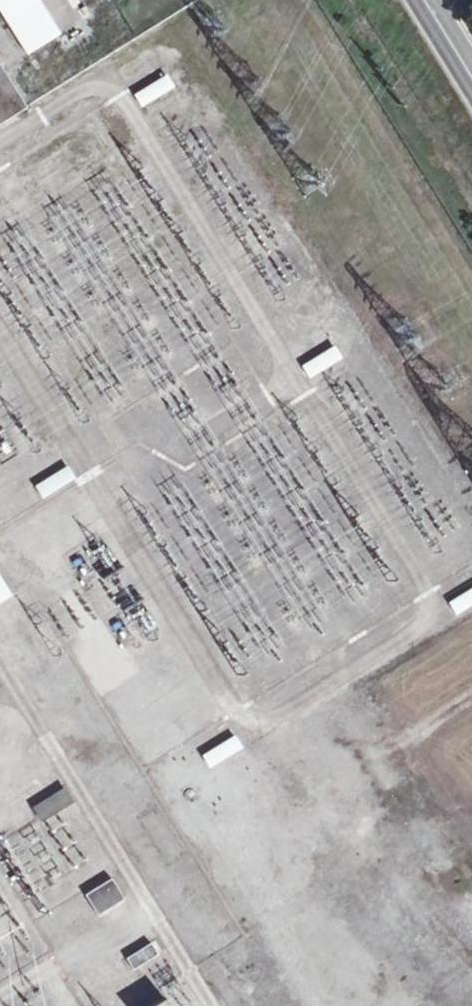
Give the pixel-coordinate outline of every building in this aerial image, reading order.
[(46,39),(78,19),(66,0),(21,0),(46,39)] [(0,69),(0,118),(22,104),(0,69)] [(171,90),(163,76),(130,97),(138,110),(171,90)] [(338,361),(330,348),(298,368),(306,381),(338,361)] [(63,469),(34,487),(42,500),(71,482),(63,469)] [(0,582),(0,603),(9,597),(0,582)] [(445,605),(453,619),(471,608),(471,588),(445,605)] [(243,752),(235,738),(202,758),(210,772),(243,752)] [(75,805),(65,790),(33,810),(42,825),(75,805)] [(125,903),(112,882),(87,897),(100,918),(125,903)] [(159,956),(151,945),(128,959),(136,971),(159,956)] [(166,994),(143,1005),(173,1005),(166,994)]
